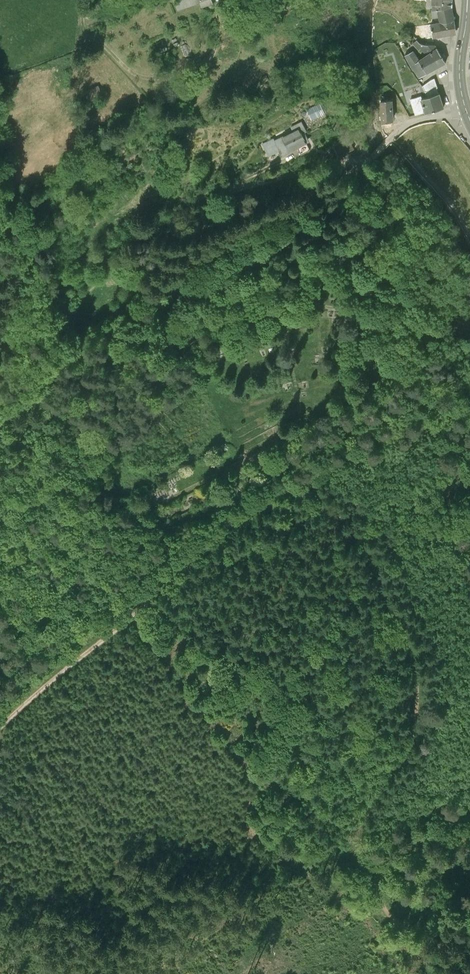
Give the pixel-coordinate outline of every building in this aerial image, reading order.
[(173,3),(178,11),(199,4),(200,8),(218,0),(180,0),(173,3)] [(432,4),(432,9),(437,9),(452,6),(453,6),(453,0),(432,0),(432,4)] [(438,17),(442,21),(443,22),(454,20),(452,6),(437,9),(432,9),(431,10),(432,18),(438,17)] [(432,37),(432,38),(457,33),(454,20),(443,22),(442,21),(430,24),(432,37)] [(412,35),(417,40),(432,37),(430,24),(417,26),(410,28),(412,35)] [(421,48),(426,55),(437,48),(434,45),(425,45),(420,43),(417,40),(412,44),(418,51),(421,48)] [(419,59),(414,50),(405,56),(419,78),(445,62),(437,48),(426,55),(419,59)] [(378,100),(394,99),(393,86),(377,87),(378,100)] [(440,93),(421,99),(420,96),(410,99),(415,115),(416,115),(416,117),(444,107),(440,93)] [(392,101),(380,102),(381,125),(393,122),(392,101)] [(307,130),(302,120),(291,126),(293,130),(264,146),(269,156),(278,151),(281,156),(298,146),(302,153),(309,148),(307,143),(311,141),(305,132),(307,130)] [(348,140),(333,148),(339,158),(354,151),(348,140)]
